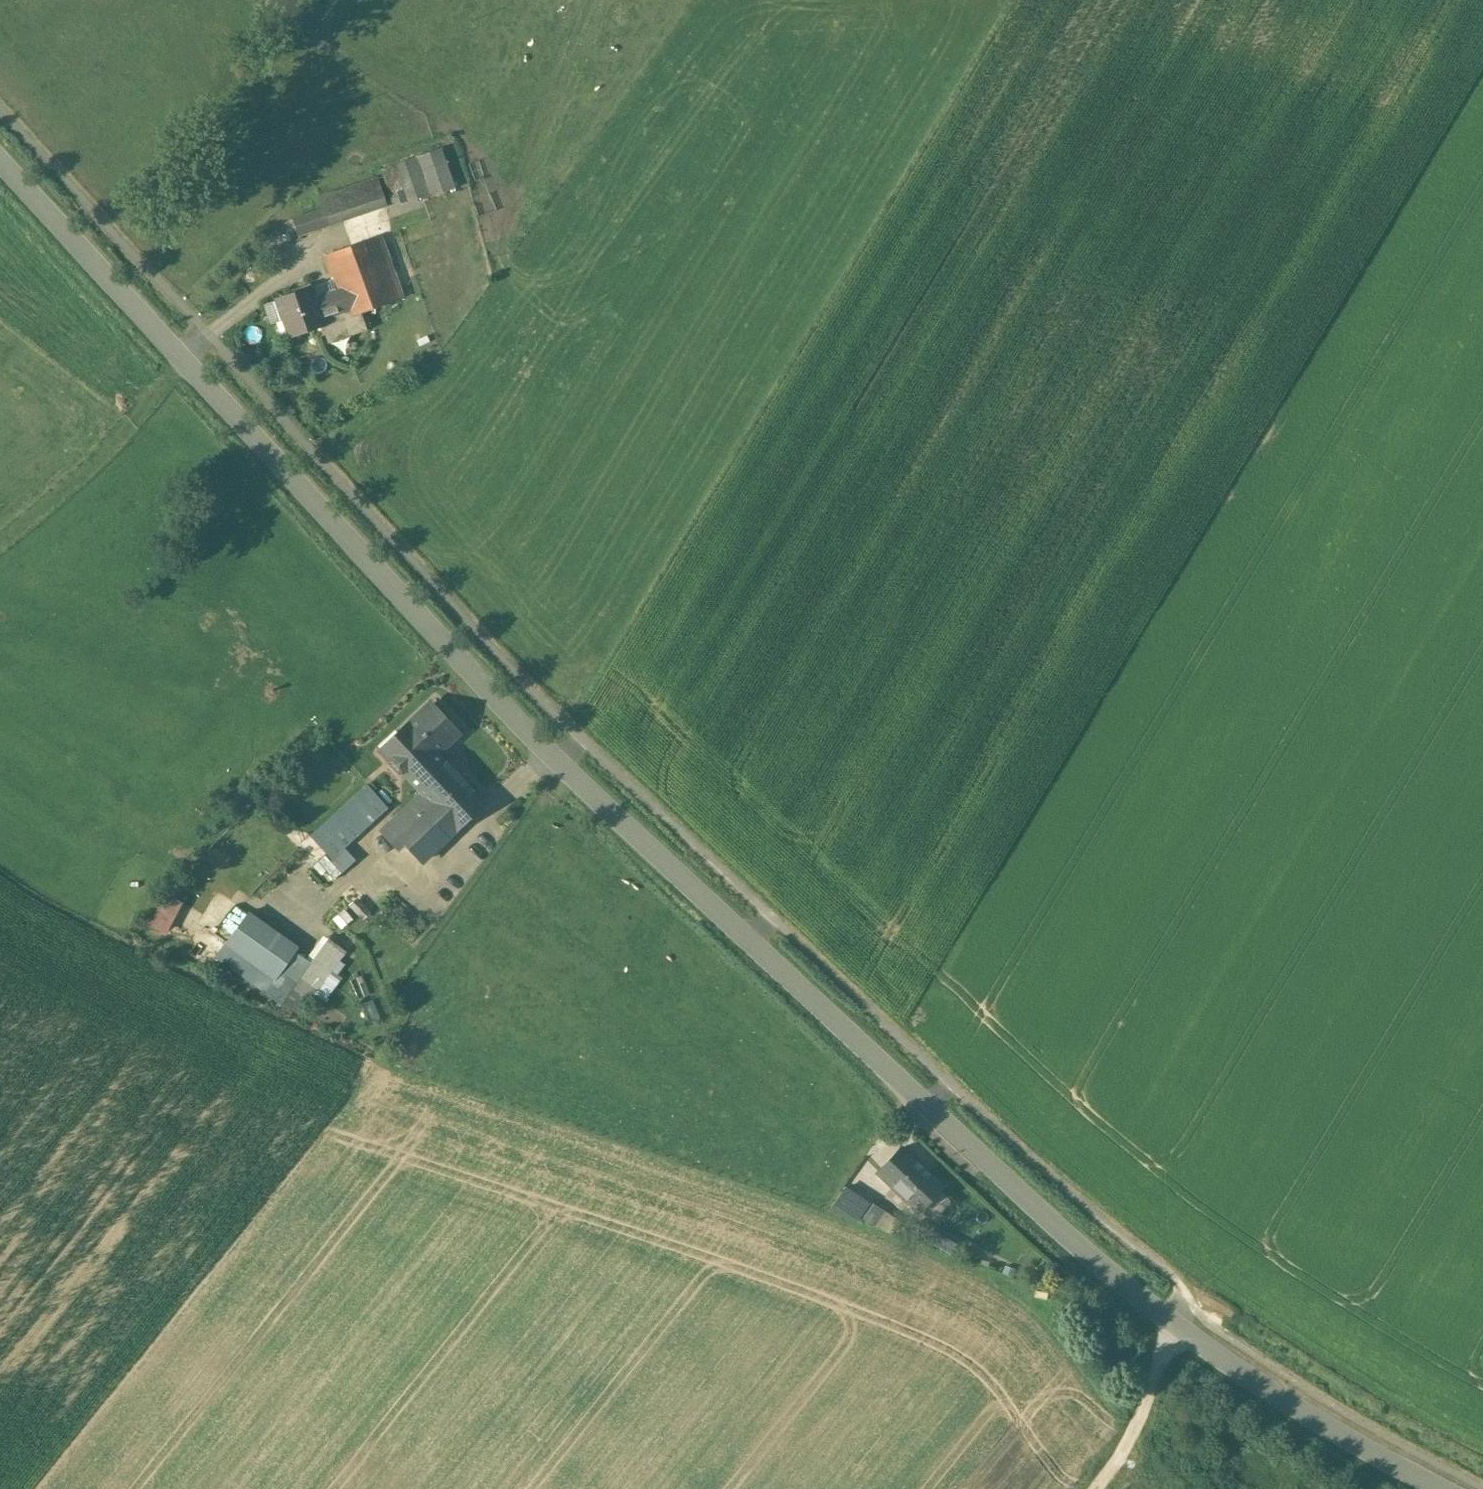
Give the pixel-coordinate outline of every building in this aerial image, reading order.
[(439,150),(393,166),(406,204),(452,188),(439,150)] [(377,179),(318,198),(322,209),(323,209),(328,224),(385,205),(377,179)] [(322,209),(292,219),(297,235),(328,224),(323,209),(322,209)] [(379,236),(322,256),(336,292),(345,318),(360,313),(401,299),(379,236)] [(309,288),(276,299),(290,337),(322,326),(328,344),(366,330),(360,313),(345,318),(336,292),(315,300),(310,286),(309,287),(309,288)] [(430,704),(399,733),(403,737),(388,752),(408,773),(432,750),(436,753),(458,733),(430,704)] [(436,753),(432,750),(408,773),(405,776),(423,794),(423,795),(424,794),(455,828),(456,828),(482,803),(436,753)] [(367,785),(310,837),(342,872),(355,860),(344,848),(388,808),(367,785)] [(455,828),(424,794),(423,795),(423,794),(417,800),(415,798),(394,819),(403,828),(404,829),(415,818),(439,844),(455,828)] [(439,844),(415,818),(404,829),(403,828),(397,834),(422,860),(439,844)] [(173,932),(184,897),(164,891),(153,926),(173,932)] [(296,948),(247,913),(226,943),(275,978),(296,948)] [(927,1175),(901,1150),(901,1149),(900,1148),(878,1171),(920,1211),(924,1206),(933,1216),(949,1200),(939,1190),(942,1188),(928,1174),(927,1175)] [(869,1202),(846,1187),(830,1210),(857,1220),(859,1217),(869,1202)] [(884,1210),(870,1201),(869,1202),(859,1217),(874,1226),(875,1224),(884,1210)] [(884,1210),(875,1224),(882,1228),(890,1214),(884,1210)] [(953,1250),(958,1240),(935,1229),(930,1239),(953,1250)]
